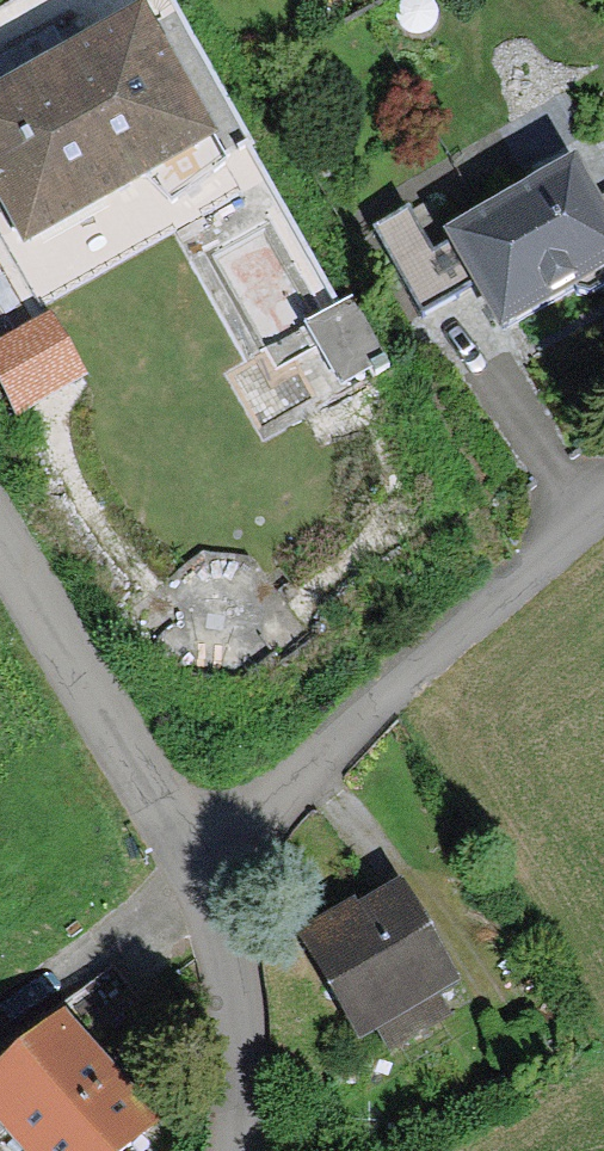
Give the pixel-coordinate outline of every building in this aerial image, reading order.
[(0,97),(0,218),(21,256),(219,147),(146,16),(0,97)] [(603,285),(603,216),(576,167),(444,241),(445,244),(474,294),(501,343),(603,285)] [(373,234),(422,323),(474,294),(445,244),(431,252),(410,213),(373,234)] [(358,304),(315,328),(345,384),(388,361),(358,304)] [(0,346),(0,391),(18,421),(87,381),(50,317),(0,346)] [(388,889),(291,943),(345,1041),(442,988),(388,889)] [(28,1150),(111,1150),(144,1125),(55,1012),(0,1055),(0,1116),(28,1150)]
